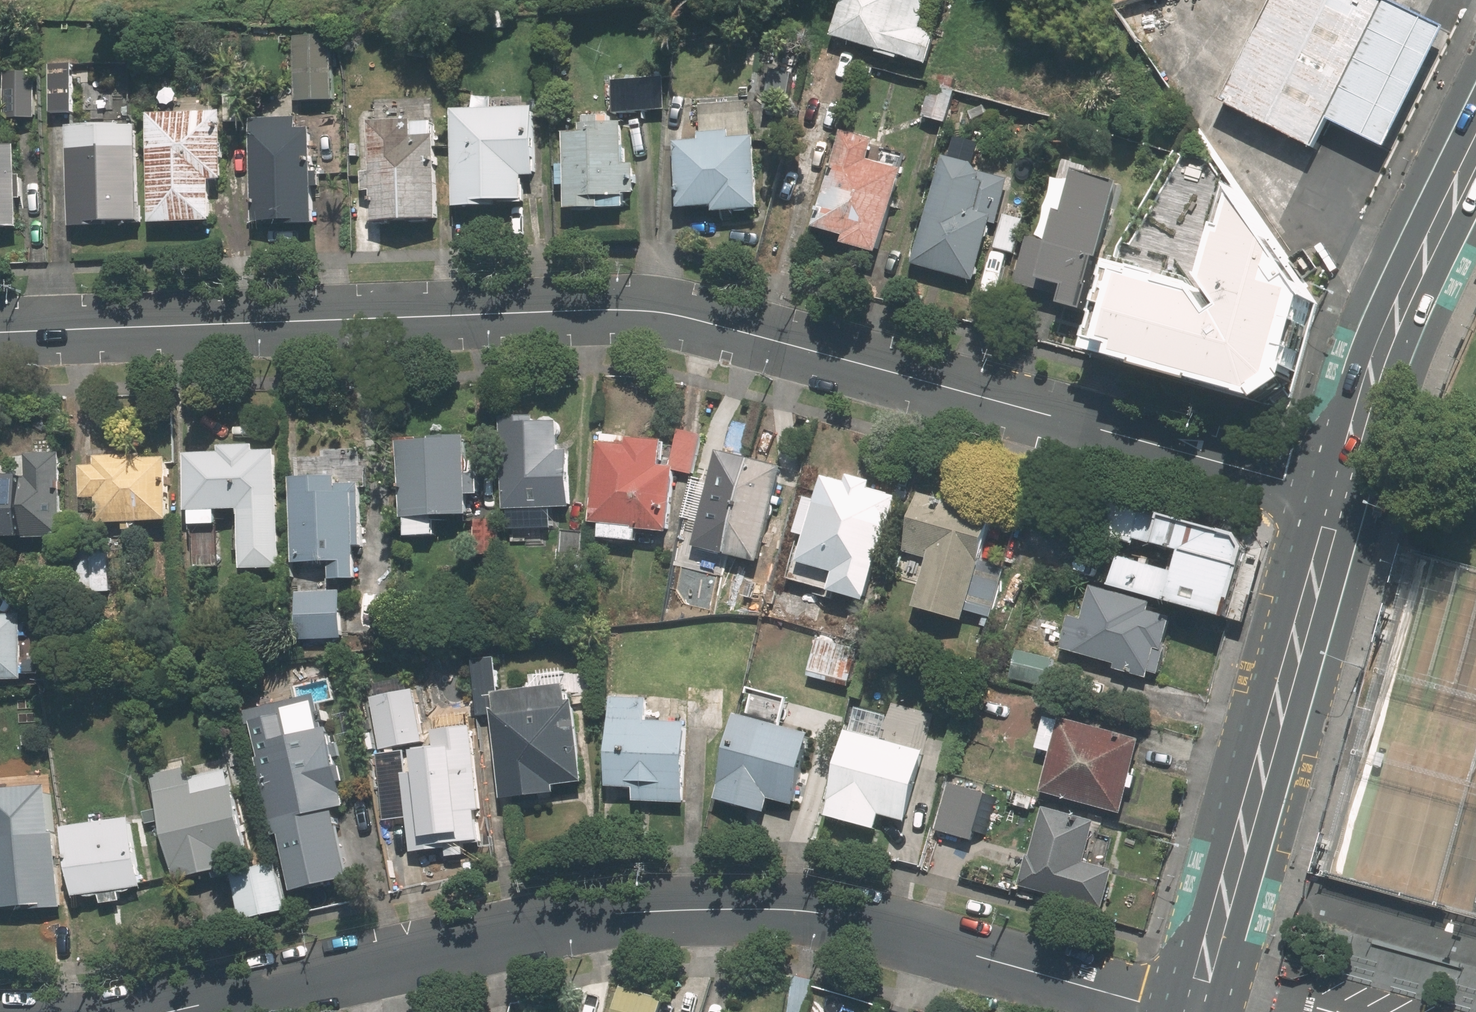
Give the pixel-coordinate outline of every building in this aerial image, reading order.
[(832,38),(928,68),(938,37),(921,32),(929,3),(919,0),(844,0),(832,38)] [(1176,0),(1145,0),(1118,8),(1144,47),(1186,36),(1176,0)] [(1447,32),(1384,0),(1277,0),(1225,105),(1318,152),(1333,123),(1388,151),(1447,32)] [(292,38),(295,103),(334,101),(331,37),(292,38)] [(48,65),(50,117),(73,115),(71,64),(48,65)] [(34,115),(32,73),(7,74),(9,116),(34,115)] [(613,79),(614,114),(666,111),(664,77),(613,79)] [(923,118),(947,125),(956,95),(931,88),(923,118)] [(715,215),(761,213),(757,138),(748,138),(747,103),(700,105),(702,143),(676,144),(679,211),(715,210),(715,215)] [(532,109),(452,112),(456,211),(496,210),(496,204),(524,203),(523,178),(535,177),(532,109)] [(221,112),(147,115),(152,226),(212,224),(210,182),(223,182),(221,112)] [(605,126),(605,117),(584,118),(584,127),(581,127),(582,134),(563,134),(565,168),(558,168),(559,189),(566,189),(567,213),(627,210),(626,197),(637,196),(636,166),(625,166),(623,126),(605,126)] [(296,119),(251,121),(255,227),(314,225),(311,132),(296,132),(296,119)] [(412,131),(412,122),(370,124),(372,174),(363,175),(364,193),(373,193),(374,226),(438,224),(435,130),(412,131)] [(132,147),(131,127),(70,129),(71,149),(67,149),(70,229),(139,226),(136,147),(132,147)] [(845,247),(880,256),(903,172),(870,163),(875,145),(843,135),(816,231),(847,240),(845,247)] [(19,230),(15,148),(0,149),(0,231),(19,230)] [(944,159),(914,267),(976,284),(993,223),(998,224),(1010,181),(976,173),(977,168),(944,159)] [(1058,309),(1085,316),(1117,188),(1075,178),(1065,218),(1058,216),(1051,245),(1029,240),(1017,286),(1038,291),(1039,285),(1063,291),(1058,309)] [(1086,359),(1264,409),(1284,392),(1307,309),(1234,192),(1205,297),(1111,271),(1086,359)] [(1005,216),(995,251),(1014,256),(1024,222),(1005,216)] [(535,414),(502,416),(505,506),(572,503),(570,448),(560,448),(558,419),(535,420),(535,414)] [(756,559),(780,464),(717,449),(722,430),(707,426),(698,462),(708,464),(704,483),(708,484),(693,544),(756,559)] [(694,472),(702,433),(679,428),(671,463),(659,461),(662,438),(601,431),(591,518),(602,519),(600,534),(631,537),(633,524),(668,528),(675,468),(694,472)] [(434,532),(433,513),(469,512),(466,433),(399,436),(402,514),(405,514),(406,533),(434,532)] [(255,447),(256,441),(219,442),(220,449),(186,450),(188,508),(192,508),(193,522),(217,521),(216,507),(240,506),(242,565),(281,564),(276,447),(255,447)] [(59,450),(24,451),(25,474),(0,475),(0,536),(63,533),(59,450)] [(142,455),(142,452),(97,453),(97,462),(80,463),(81,496),(98,496),(99,519),(124,519),(124,528),(133,527),(133,518),(170,517),(167,454),(142,455)] [(869,486),(872,477),(848,471),(845,480),(824,474),(809,529),(848,540),(845,553),(879,562),(897,494),(869,486)] [(338,472),(292,474),(296,558),(331,557),(331,575),(355,574),(354,542),(363,541),(360,480),(339,481),(338,472)] [(991,615),(1005,565),(980,559),(994,512),(922,491),(906,549),(928,555),(914,604),(965,617),(967,608),(991,615)] [(1123,554),(1114,587),(1233,620),(1254,541),(1144,511),(1136,537),(1186,551),(1181,570),(1123,554)] [(501,515),(475,516),(476,550),(502,549),(501,515)] [(581,565),(585,530),(564,528),(565,523),(541,520),(537,560),(581,565)] [(77,549),(78,591),(110,590),(109,547),(77,549)] [(703,566),(675,561),(664,610),(692,617),(703,566)] [(1157,674),(1173,616),(1150,609),(1153,600),(1094,583),(1085,619),(1071,616),(1062,648),(1117,663),(1115,669),(1148,677),(1150,672),(1157,674)] [(340,588),(296,589),(298,637),(342,635),(340,588)] [(784,617),(813,625),(821,597),(792,589),(784,617)] [(877,598),(853,591),(844,623),(869,630),(877,598)] [(22,678),(22,612),(0,612),(0,679),(22,678)] [(859,647),(819,636),(808,673),(849,684),(859,647)] [(1021,648),(1013,677),(1047,687),(1055,658),(1021,648)] [(501,687),(498,654),(476,656),(482,711),(495,710),(504,796),(559,789),(558,781),(586,778),(577,697),(568,698),(567,680),(501,687)] [(722,726),(724,684),(687,682),(685,722),(646,719),(648,696),(613,695),(608,784),(636,785),(635,798),(684,801),(688,725),(722,726)] [(423,732),(415,689),(371,697),(380,749),(388,819),(409,816),(413,849),(449,845),(448,842),(480,838),(472,764),(469,764),(465,727),(423,732)] [(782,722),(788,698),(756,690),(750,714),(741,711),(719,796),(769,809),(772,796),(796,802),(814,730),(782,722)] [(293,747),(285,712),(252,720),(260,754),(257,755),(275,833),(334,819),(332,806),(346,803),(331,738),(293,747)] [(1061,717),(1047,713),(1038,746),(1052,750),(1042,789),(1123,811),(1144,737),(1062,715),(1061,717)] [(892,738),(851,727),(828,812),(877,825),(880,812),(906,819),(925,748),(905,742),(907,733),(895,729),(892,738)] [(248,848),(231,773),(197,781),(195,775),(161,783),(162,790),(156,791),(176,876),(235,863),(232,852),(248,848)] [(953,783),(942,821),(971,829),(982,791),(953,783)] [(1096,820),(1044,806),(1031,855),(1028,854),(1020,884),(1103,907),(1114,868),(1085,860),(1096,820)] [(121,898),(120,887),(144,883),(133,814),(67,824),(77,893),(101,890),(102,900),(121,898)] [(16,815),(0,816),(0,905),(25,903),(25,907),(60,904),(54,827),(17,830),(16,815)] [(232,872),(242,918),(288,908),(277,862),(232,872)] [(614,1011),(659,1011),(663,996),(622,984),(614,1011)]
